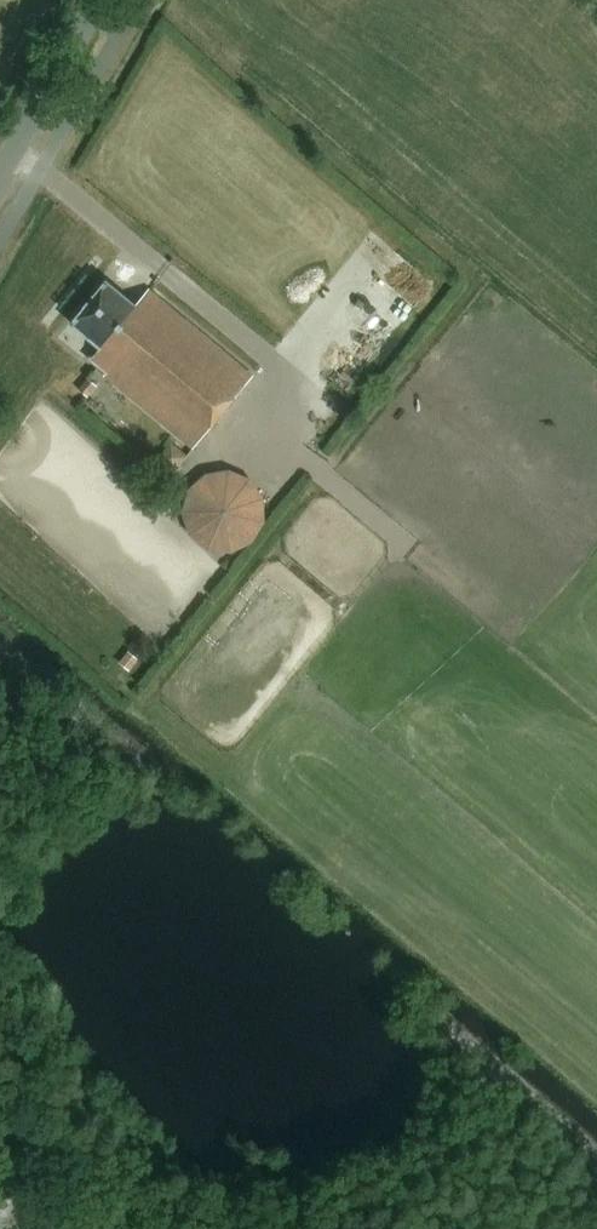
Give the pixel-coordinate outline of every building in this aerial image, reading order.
[(104,379),(158,423),(193,453),(253,380),(148,294),(135,311),(107,288),(73,329),(101,351),(91,364),(106,376),(104,379)] [(86,398),(95,387),(87,380),(78,391),(86,398)] [(205,475),(188,491),(182,514),(189,537),(207,552),(231,554),(253,544),(265,523),(265,500),(252,480),(228,470),(205,475)]
